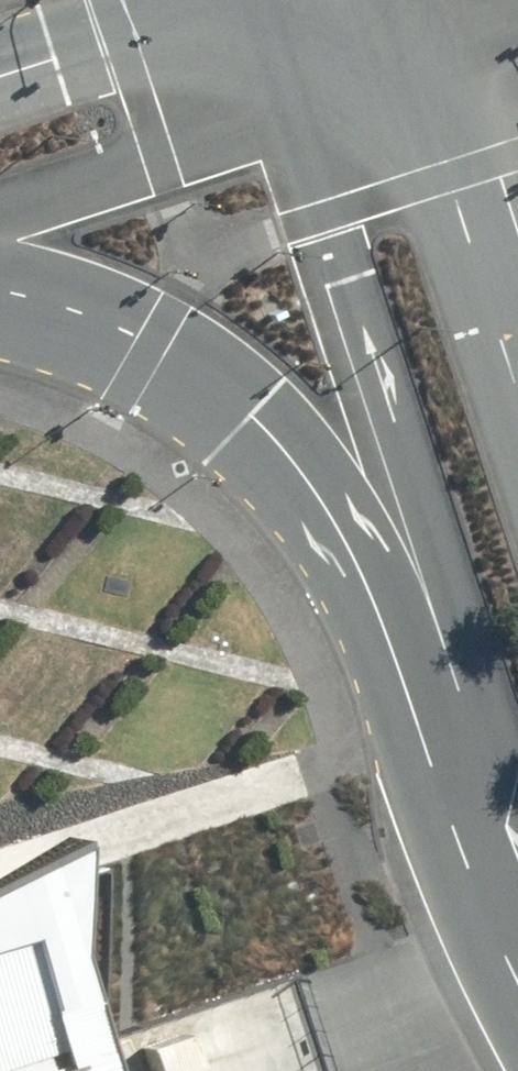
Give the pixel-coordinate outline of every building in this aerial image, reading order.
[(42,928),(51,853),(54,818),(0,856),(0,1070),(88,1070),(42,928)]
